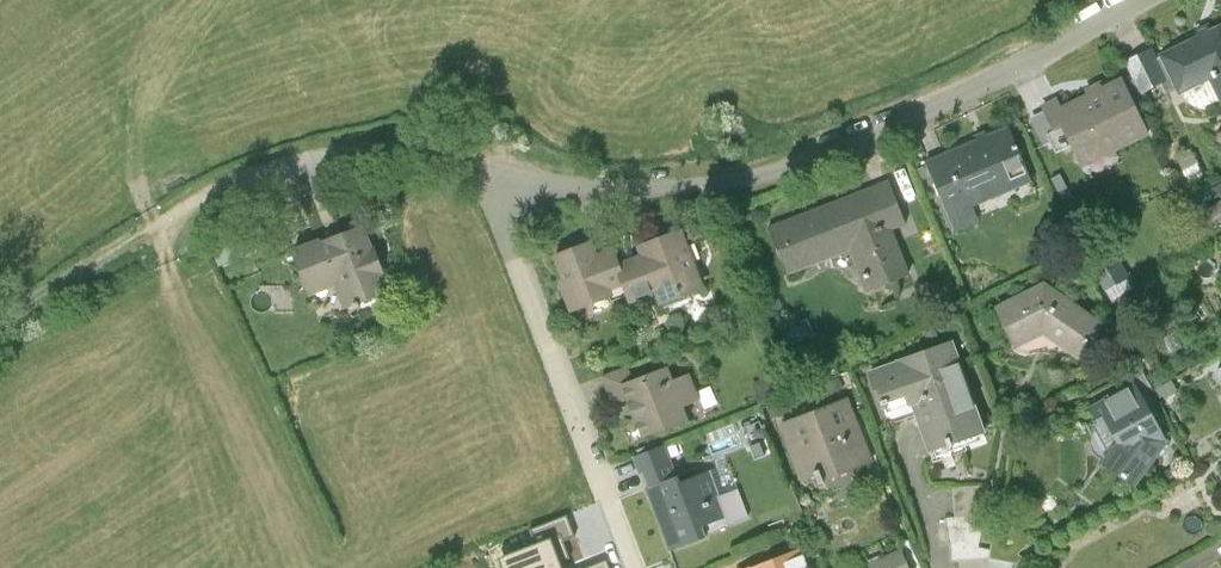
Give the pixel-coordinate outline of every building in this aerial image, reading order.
[(1157,51),(1154,43),(1128,55),(1144,89),(1165,79),(1168,86),(1177,82),(1181,90),(1213,75),(1220,93),(1220,21),(1157,51)] [(1152,130),(1124,71),(1044,108),(1065,153),(1079,146),(1086,160),(1152,130)] [(1040,191),(1012,123),(926,157),(954,225),(1040,191)] [(892,176),(769,224),(788,274),(852,249),(867,287),(912,270),(894,226),(909,220),(892,176)] [(635,281),(625,285),(633,304),(704,275),(684,223),(642,240),(645,249),(624,257),(635,281)] [(368,227),(288,258),(307,305),(335,293),(345,317),(396,297),(368,227)] [(635,281),(624,257),(617,239),(600,246),(595,232),(550,250),(573,306),(625,285),(635,281)] [(1047,275),(998,301),(1014,343),(1048,329),(1084,354),(1109,316),(1047,275)] [(957,334),(867,368),(882,408),(914,396),(932,443),(989,422),(957,334)] [(632,363),(603,373),(614,404),(631,398),(645,437),(691,420),(687,407),(704,401),(693,370),(678,376),(671,359),(635,372),(632,363)] [(1142,375),(1091,400),(1104,428),(1117,420),(1123,430),(1107,452),(1139,476),(1174,433),(1142,375)] [(851,391),(779,420),(805,486),(877,457),(851,391)] [(672,440),(634,455),(670,549),(712,533),(707,520),(729,512),(712,466),(686,476),(672,440)] [(950,516),(953,558),(987,556),(983,485),(956,486),(957,515),(950,516)] [(530,530),(535,544),(561,534),(564,540),(575,536),(568,516),(530,530)] [(558,562),(570,557),(564,540),(561,534),(535,544),(525,548),(528,555),(513,561),(515,567),(560,567),(558,562)] [(867,561),(871,567),(919,567),(906,541),(867,561)] [(737,567),(813,567),(802,542),(737,567)]
